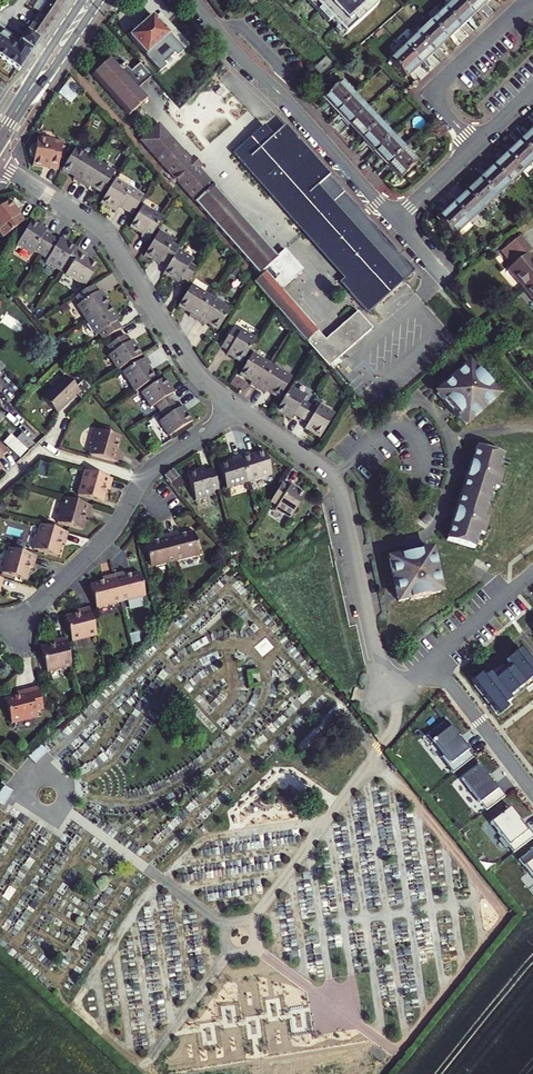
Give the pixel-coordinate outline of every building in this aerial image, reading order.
[(26,32),(39,41),(67,0),(48,0),(26,32)] [(370,0),(305,0),(328,25),(331,22),(345,36),(376,7),(370,0)] [(472,15),(458,0),(454,0),(443,11),(459,28),(472,15)] [(472,15),(486,2),(484,0),(458,0),(472,15)] [(445,40),(459,28),(443,11),(429,23),(445,40)] [(159,72),(165,67),(162,64),(173,54),(176,57),(188,46),(159,13),(153,19),(151,17),(129,37),(159,72)] [(432,53),(445,40),(429,23),(416,36),(432,53)] [(39,41),(26,32),(20,41),(33,49),(39,41)] [(16,70),(18,71),(33,49),(20,41),(19,42),(7,33),(2,40),(0,39),(0,58),(16,70)] [(416,36),(403,48),(418,65),(432,53),(416,36)] [(405,78),(418,65),(403,48),(389,61),(405,78)] [(124,62),(118,67),(120,70),(126,65),(128,63),(120,54),(118,56),(124,62)] [(165,67),(176,57),(173,54),(162,64),(165,67)] [(325,57),(313,69),(319,75),(331,64),(325,57)] [(137,88),(151,76),(145,69),(139,62),(130,70),(126,65),(120,70),(118,67),(110,58),(91,75),(127,115),(146,98),(137,88)] [(71,78),(63,85),(74,96),(81,90),(71,78)] [(324,97),(337,111),(353,95),(340,82),(324,97)] [(337,111),(349,124),(365,108),(353,95),(337,111)] [(362,137),(378,122),(365,108),(349,124),(362,137)] [(362,137),(374,151),(391,135),(378,122),(362,137)] [(159,124),(141,140),(159,160),(177,144),(159,124)] [(263,126),(232,154),(343,279),(341,281),(368,312),(414,270),(284,126),(272,136),(263,126)] [(532,131),(519,143),(532,158),(532,132),(532,131)] [(374,151),(387,164),(403,149),(391,135),(374,151)] [(31,157),(33,159),(32,167),(49,169),(49,167),(57,168),(61,143),(36,139),(35,147),(32,148),(29,151),(29,154),(31,157)] [(519,143),(505,156),(521,172),(532,161),(532,158),(519,143)] [(177,144),(159,160),(195,201),(214,185),(202,172),(192,161),(177,144)] [(61,170),(73,177),(72,179),(79,184),(93,161),(74,149),(61,170)] [(403,149),(387,164),(400,178),(416,163),(403,149)] [(521,172),(505,156),(492,168),(507,185),(521,172)] [(195,158),(192,161),(202,172),(205,170),(195,158)] [(112,173),(93,161),(79,184),(86,188),(88,186),(99,193),(112,173)] [(492,168),(478,181),(494,198),(507,185),(492,168)] [(114,178),(99,203),(114,212),(117,206),(131,215),(143,196),(114,178)] [(494,198),(478,181),(465,194),(480,210),(494,198)] [(357,311),(326,338),(281,288),(303,269),(284,249),(276,256),(220,193),(221,193),(214,185),(195,201),(259,274),(264,269),(266,272),(253,282),(275,307),(294,328),(313,349),(328,367),(372,329),(357,311)] [(465,194),(452,206),(467,223),(480,210),(465,194)] [(4,236),(26,220),(11,199),(5,204),(3,203),(0,203),(0,231),(4,236)] [(148,240),(161,217),(142,205),(127,230),(139,237),(140,235),(148,240)] [(452,206),(436,221),(452,237),(455,234),(459,238),(471,227),(467,223),(452,206)] [(485,215),(480,210),(467,223),(471,227),(472,228),(485,215)] [(39,256),(50,238),(44,234),(45,231),(31,222),(17,246),(31,255),(32,252),(39,256)] [(158,265),(159,263),(166,267),(177,250),(177,249),(171,244),(173,241),(158,231),(143,256),(158,265)] [(44,263),(59,272),(63,266),(74,248),(59,239),(57,242),(50,238),(39,256),(46,260),(44,263)] [(503,254),(512,265),(508,269),(525,289),(532,283),(532,260),(528,253),(532,249),(523,238),(503,254)] [(87,255),(74,248),(63,266),(68,269),(65,275),(84,286),(96,265),(85,258),(87,255)] [(178,283),(181,278),(187,282),(196,269),(189,265),(192,260),(177,250),(166,267),(162,274),(178,283)] [(525,289),(532,300),(532,283),(525,289)] [(196,321),(211,296),(191,284),(178,306),(190,314),(188,316),(196,321)] [(85,321),(109,305),(100,291),(97,292),(92,285),(74,297),(78,304),(76,306),(85,321)] [(230,308),(211,296),(196,321),(203,325),(204,323),(217,330),(230,308)] [(118,320),(109,305),(85,321),(94,336),(97,334),(102,341),(120,329),(116,322),(118,320)] [(241,362),(256,338),(241,329),(239,332),(232,328),(221,346),(228,351),(226,353),(241,362)] [(107,355),(117,370),(141,355),(131,340),(128,341),(124,335),(106,347),(110,353),(107,355)] [(240,373),(252,381),(250,383),(257,388),(272,364),(253,352),(240,373)] [(121,372),(134,392),(155,378),(148,366),(150,364),(145,357),(121,372)] [(291,376),(272,364),(257,388),(264,392),(266,390),(278,397),(291,376)] [(457,420),(458,418),(466,427),(498,398),(490,390),(491,389),(477,373),(476,375),(469,366),(437,395),(445,403),(444,404),(457,420)] [(90,388),(84,379),(75,387),(64,375),(41,397),(55,412),(75,394),(81,401),(93,390),(90,388)] [(174,402),(170,395),(174,392),(165,377),(141,393),(150,407),(154,404),(159,411),(174,402)] [(301,418),(310,404),(302,400),(306,395),(290,386),(276,410),(291,419),(294,414),(301,418)] [(183,406),(178,409),(174,402),(159,411),(164,418),(159,422),(169,436),(193,420),(183,406)] [(335,412),(320,403),(317,408),(310,404),(301,418),(309,422),(305,428),(320,437),(335,412)] [(97,434),(89,459),(117,467),(120,459),(116,458),(117,454),(121,442),(113,440),(110,439),(112,434),(103,431),(101,436),(97,434)] [(36,444),(22,432),(16,438),(28,448),(30,450),(36,444)] [(12,434),(1,443),(8,448),(19,457),(28,448),(16,438),(12,434)] [(2,454),(8,448),(1,443),(0,442),(0,451),(2,454)] [(477,448),(472,464),(470,463),(461,494),(451,525),(452,525),(448,541),(476,550),(480,535),(485,536),(490,519),(485,518),(490,503),(494,489),(500,490),(505,474),(500,472),(504,456),(477,448)] [(262,449),(249,453),(248,450),(240,453),(248,480),(270,473),(262,449)] [(248,480),(240,453),(230,456),(231,458),(218,462),(225,487),(248,480)] [(218,488),(211,465),(203,467),(204,470),(188,475),(195,499),(212,494),(211,490),(218,488)] [(168,472),(164,475),(171,484),(179,476),(172,468),(168,472)] [(113,480),(86,472),(78,495),(102,503),(106,492),(107,488),(110,489),(113,480)] [(282,482),(271,501),(278,505),(276,508),(291,517),(305,493),(290,484),(289,486),(282,482)] [(92,507),(65,498),(57,523),(80,530),(84,518),(85,514),(89,516),(92,507)] [(68,534),(40,525),(32,549),(56,557),(60,545),(61,541),(65,542),(68,534)] [(194,530),(181,533),(177,534),(176,530),(168,532),(175,561),(200,555),(194,530)] [(150,567),(175,561),(168,532),(160,534),(161,538),(157,539),(144,542),(150,567)] [(24,579),(28,568),(29,564),(33,565),(36,556),(9,548),(1,572),(24,579)] [(399,602),(409,600),(409,601),(430,597),(430,596),(440,593),(431,553),(421,555),(420,554),(400,558),(400,560),(390,562),(399,602)] [(138,572),(125,575),(121,576),(120,572),(112,574),(119,602),(144,596),(138,572)] [(93,608),(119,602),(112,574),(104,576),(105,580),(101,581),(87,584),(93,608)] [(94,635),(86,608),(78,610),(79,613),(76,614),(63,618),(69,642),(94,635)] [(71,664),(63,637),(55,639),(56,643),(52,644),(41,648),(47,670),(71,664)] [(508,697),(524,686),(526,689),(532,684),(532,666),(521,649),(506,660),(504,657),(486,671),(489,674),(474,685),(495,713),(510,701),(508,697)] [(16,696),(4,699),(10,723),(36,716),(34,710),(42,708),(36,687),(19,691),(20,695),(16,696)] [(475,757),(447,722),(427,737),(442,756),(440,758),(452,774),(475,757)] [(28,756),(34,763),(46,752),(39,745),(28,756)] [(489,775),(480,764),(460,779),(479,804),(481,803),(486,811),(505,796),(493,782),(491,783),(486,777),(489,775)] [(0,792),(0,804),(2,805),(3,806),(12,791),(3,786),(3,788),(0,792)] [(510,808),(490,823),(513,853),(532,837),(532,833),(525,823),(523,825),(510,808)] [(519,859),(532,878),(532,849),(519,859)]
